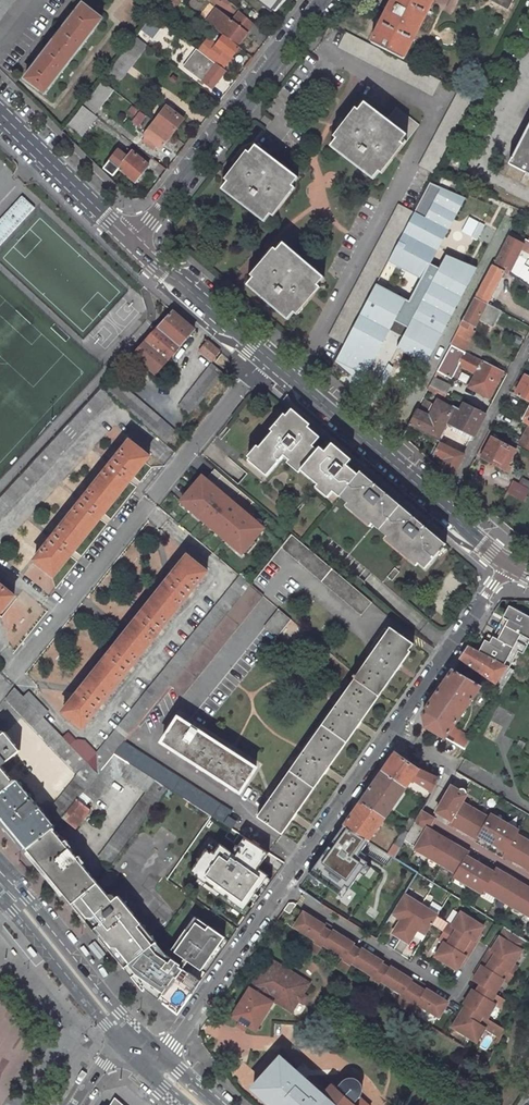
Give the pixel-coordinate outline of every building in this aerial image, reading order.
[(15,0),(0,0),(0,20),(15,0)] [(179,0),(163,0),(163,1),(174,9),(179,1),(179,0)] [(272,11),(280,0),(258,0),(272,11)] [(371,43),(404,59),(434,0),(393,0),(388,11),(371,43)] [(507,9),(511,0),(486,0),(507,9)] [(103,19),(83,4),(70,20),(69,19),(65,25),(66,26),(62,31),(42,57),(41,56),(37,62),(38,63),(25,79),(45,94),(103,19)] [(224,35),(237,45),(247,32),(233,21),(232,20),(216,8),(206,21),(222,33),(224,35)] [(254,23),(240,12),(233,21),(247,32),(254,23)] [(163,23),(153,14),(142,28),(153,37),(163,23)] [(345,31),(338,45),(434,95),(441,81),(345,31)] [(225,66),(240,47),(237,45),(224,35),(221,39),(207,57),(223,69),(225,66)] [(129,45),(114,64),(126,73),(141,54),(129,45)] [(207,57),(197,49),(184,67),(211,89),(225,70),(223,69),(207,57)] [(108,72),(120,81),(126,73),(114,64),(108,72)] [(113,89),(102,80),(83,105),(95,114),(113,89)] [(460,91),(420,167),(434,174),(435,172),(475,98),(460,91)] [(365,102),(330,147),(373,179),(401,143),(407,135),(387,119),(365,102)] [(83,105),(67,125),(81,137),(83,134),(97,116),(95,114),(83,105)] [(167,106),(155,121),(172,134),(184,119),(167,106)] [(397,107),(387,119),(407,135),(401,143),(403,146),(420,125),(397,107)] [(172,134),(155,121),(144,135),(151,141),(149,144),(155,148),(157,145),(161,148),(172,134)] [(510,165),(528,174),(528,128),(510,165)] [(186,145),(181,141),(175,150),(179,153),(186,145)] [(235,172),(222,189),(264,222),(298,178),(256,145),(235,172)] [(149,165),(132,151),(127,157),(123,153),(114,164),(135,182),(149,165)] [(161,154),(156,161),(158,163),(167,170),(172,163),(161,154)] [(344,344),(335,361),(349,373),(364,380),(392,326),(406,334),(399,345),(427,361),(476,269),(446,255),(439,268),(430,264),(466,198),(430,182),(414,211),(388,261),(422,278),(410,301),(376,283),(344,344)] [(0,216),(0,241),(33,207),(21,195),(0,216)] [(400,204),(330,337),(344,344),(376,283),(388,261),(414,211),(400,204)] [(511,233),(509,237),(523,244),(524,240),(511,233)] [(494,260),(492,263),(509,272),(510,270),(523,244),(509,237),(497,261),(494,260)] [(283,242),(247,285),(288,320),(324,277),(283,242)] [(481,284),(475,297),(486,303),(503,272),(491,266),(484,279),(481,284)] [(470,307),(461,325),(466,328),(470,321),(475,324),(478,319),(484,322),(486,318),(495,322),(501,311),(486,303),(475,297),(474,298),(470,307)] [(195,330),(173,311),(133,354),(156,374),(195,330)] [(461,325),(456,335),(467,341),(475,324),(470,321),(466,328),(461,325)] [(456,335),(451,344),(464,352),(469,342),(467,341),(456,335)] [(220,351),(207,341),(199,350),(212,361),(220,351)] [(503,371),(483,361),(464,352),(451,344),(437,371),(452,378),(459,366),(475,375),(469,387),(489,397),(503,371)] [(133,361),(129,358),(114,375),(117,378),(133,361)] [(224,373),(212,364),(178,406),(190,415),(198,405),(224,373)] [(515,394),(528,401),(528,377),(525,375),(515,394)] [(434,377),(429,386),(446,394),(450,385),(434,377)] [(176,432),(115,379),(105,390),(167,444),(176,432)] [(101,388),(0,497),(0,518),(112,397),(101,388)] [(474,436),(486,414),(464,403),(461,410),(454,407),(425,393),(417,410),(446,424),(451,427),(452,426),(474,436)] [(408,426),(437,441),(446,424),(417,410),(408,426)] [(289,411),(249,459),(267,475),(284,455),(327,491),(349,464),(350,463),(330,445),(326,450),(321,446),(318,448),(314,445),(321,438),(300,420),(289,411)] [(521,444),(528,449),(528,428),(521,444)] [(492,437),(482,457),(508,471),(511,467),(506,464),(513,448),(492,437)] [(149,456),(129,440),(97,481),(117,497),(130,481),(131,479),(133,477),(145,462),(149,456)] [(465,455),(440,443),(435,455),(440,457),(444,459),(440,468),(441,469),(446,471),(454,475),(465,455)] [(349,464),(327,491),(330,494),(333,491),(340,496),(359,473),(349,464)] [(182,501),(242,552),(263,528),(244,512),(253,502),(215,469),(206,479),(196,491),(193,488),(182,501)] [(404,508),(361,471),(359,473),(340,496),(383,532),(404,508)] [(203,477),(193,488),(196,491),(206,479),(203,477)] [(117,497),(97,481),(67,518),(87,534),(100,518),(102,516),(104,514),(117,497)] [(505,493),(523,501),(528,488),(511,481),(505,493)] [(446,544),(404,508),(383,532),(407,552),(425,568),(446,544)] [(87,534),(67,518),(34,559),(54,575),(70,555),(72,553),(74,551),(87,534)] [(302,543),(292,534),(281,547),(361,615),(372,602),(302,543)] [(207,571),(187,556),(171,576),(155,596),(175,611),(207,571)] [(399,572),(395,568),(388,576),(392,580),(399,572)] [(250,585),(240,576),(97,752),(85,740),(77,739),(76,740),(68,732),(62,736),(98,773),(114,753),(124,741),(170,684),(250,585)] [(0,584),(0,612),(14,595),(0,584)] [(263,596),(250,585),(170,684),(183,695),(263,596)] [(175,611),(155,596),(140,615),(126,632),(146,648),(175,611)] [(509,606),(503,617),(508,620),(498,639),(493,637),(490,642),(485,640),(479,651),(504,664),(513,648),(517,650),(522,653),(528,640),(528,638),(525,636),(528,629),(528,617),(509,606)] [(291,620),(279,609),(264,627),(277,638),(291,620)] [(415,645),(390,627),(356,675),(355,676),(381,694),(402,664),(415,645)] [(146,648),(126,632),(110,651),(95,670),(116,686),(146,648)] [(479,651),(469,646),(464,653),(461,658),(503,688),(514,670),(509,667),(504,664),(479,651)] [(504,664),(509,667),(517,650),(513,648),(504,664)] [(481,686),(453,669),(423,713),(426,726),(445,738),(453,727),(481,686)] [(116,686),(95,670),(77,693),(62,712),(82,728),(116,686)] [(381,694),(355,676),(323,723),(348,740),(357,728),(361,722),(381,694)] [(23,696),(14,686),(5,698),(76,773),(73,780),(45,814),(54,826),(61,817),(77,799),(82,792),(98,773),(62,736),(43,716),(23,696)] [(48,712),(29,691),(23,696),(43,716),(48,712)] [(218,742),(178,717),(162,742),(201,767),(218,742)] [(348,740),(323,723),(290,770),(315,787),(324,774),(329,768),(348,740)] [(472,738),(453,727),(445,738),(465,749),(472,738)] [(0,736),(0,794),(14,782),(1,766),(20,751),(5,732),(0,736)] [(232,810),(124,741),(114,753),(168,788),(183,798),(211,816),(217,820),(224,824),(228,816),(232,810)] [(257,767),(218,742),(201,767),(240,792),(257,767)] [(419,769),(395,752),(382,771),(407,787),(411,780),(419,769)] [(168,788),(114,753),(98,773),(82,792),(94,802),(114,781),(121,778),(146,792),(98,857),(110,867),(130,839),(161,798),(168,788)] [(440,779),(419,769),(411,780),(432,793),(440,779)] [(315,787),(290,770),(264,807),(257,816),(282,834),(292,820),(296,814),(315,787)] [(407,787),(382,771),(371,787),(361,801),(386,817),(407,787)] [(27,849),(52,828),(55,826),(54,826),(45,814),(16,780),(14,782),(0,794),(0,816),(9,827),(27,849)] [(461,801),(465,794),(465,791),(465,790),(464,789),(462,788),(460,788),(459,789),(458,790),(451,786),(436,811),(450,819),(449,822),(476,838),(478,834),(506,850),(504,854),(528,869),(528,841),(516,834),(518,830),(491,814),(489,818),(461,801)] [(90,810),(77,799),(61,817),(75,829),(90,810)] [(386,817),(361,801),(354,811),(344,825),(369,841),(386,817)] [(433,818),(421,811),(409,832),(405,838),(417,845),(415,848),(457,872),(455,876),(482,892),(484,888),(528,914),(528,887),(496,868),(494,871),(466,855),(468,852),(427,828),(433,818)] [(236,821),(228,816),(224,824),(231,829),(236,821)] [(369,841),(344,825),(337,834),(323,854),(346,870),(351,862),(361,869),(377,846),(369,841)] [(97,883),(52,828),(27,849),(52,879),(72,904),(98,883),(97,883)] [(190,872),(246,912),(281,863),(246,838),(235,854),(214,839),(190,872)] [(346,870),(323,854),(311,872),(299,888),(321,904),(346,870)] [(419,872),(402,862),(371,912),(388,922),(394,913),(405,894),(419,872)] [(92,928),(99,936),(102,934),(128,965),(150,946),(129,920),(135,915),(119,896),(113,900),(98,883),(72,904),(78,910),(81,907),(90,918),(86,921),(87,921),(92,928)] [(428,909),(405,894),(394,913),(402,919),(394,933),(409,942),(414,934),(418,928),(426,934),(432,924),(437,917),(438,914),(428,909)] [(433,901),(428,909),(438,914),(443,907),(433,901)] [(81,907),(78,910),(78,911),(85,919),(86,921),(90,918),(81,907)] [(325,926),(303,912),(302,913),(293,927),(315,941),(309,951),(316,955),(322,945),(331,932),(324,928),(325,926)] [(483,927),(460,913),(452,926),(437,917),(432,924),(443,931),(439,938),(443,941),(434,954),(457,970),(466,955),(462,953),(466,945),(471,938),(474,941),(483,927)] [(156,941),(135,915),(129,920),(150,946),(152,944),(156,941)] [(198,919),(195,916),(186,929),(190,931),(198,919)] [(201,970),(225,937),(198,919),(190,931),(186,929),(172,949),(197,967),(201,970)] [(528,941),(505,927),(492,950),(491,951),(495,954),(486,968),(482,965),(473,980),(481,984),(496,994),(505,979),(510,982),(519,966),(515,963),(528,941)] [(418,928),(414,934),(423,939),(426,934),(418,928)] [(331,932),(322,945),(344,959),(338,969),(343,972),(345,973),(351,963),(360,950),(353,946),(354,944),(332,930),(331,932)] [(99,936),(113,953),(125,968),(128,965),(102,934),(99,936)] [(474,941),(471,938),(466,945),(462,953),(466,955),(474,941)] [(178,1014),(200,982),(191,976),(175,965),(177,962),(167,955),(152,944),(150,946),(128,965),(125,968),(133,977),(144,991),(146,988),(161,1001),(178,1014)] [(383,962),(361,948),(360,950),(351,963),(373,977),(366,987),(374,992),(380,982),(389,968),(382,964),(383,962)] [(191,976),(197,967),(172,949),(167,955),(177,962),(175,965),(191,976)] [(495,954),(491,951),(482,965),(486,968),(495,954)] [(248,987),(291,1015),(310,986),(267,957),(248,987)] [(389,968),(380,982),(402,995),(396,1005),(403,1010),(418,986),(410,982),(412,980),(390,966),(389,968)] [(473,990),(464,1004),(466,1005),(488,1019),(497,1006),(502,1009),(507,1001),(496,994),(481,984),(476,992),(473,990)] [(418,986),(403,1010),(411,1015),(417,1004),(438,1017),(445,1006),(448,1002),(426,989),(425,991),(418,986)] [(488,1019),(466,1005),(460,1015),(452,1027),(477,1042),(485,1027),(501,1037),(505,1029),(488,1019)] [(295,1071),(280,1057),(253,1087),(268,1101),(295,1071)] [(296,1070),(295,1071),(268,1101),(268,1102),(272,1104),(313,1104),(323,1094),(305,1078),(311,1071),(302,1063),(296,1070)] [(359,1096),(361,1092),(361,1088),(360,1084),(357,1081),(354,1079),(352,1079),(347,1079),(345,1080),(343,1082),(338,1088),(332,1083),(323,1094),(313,1104),(369,1104),(359,1096)]
